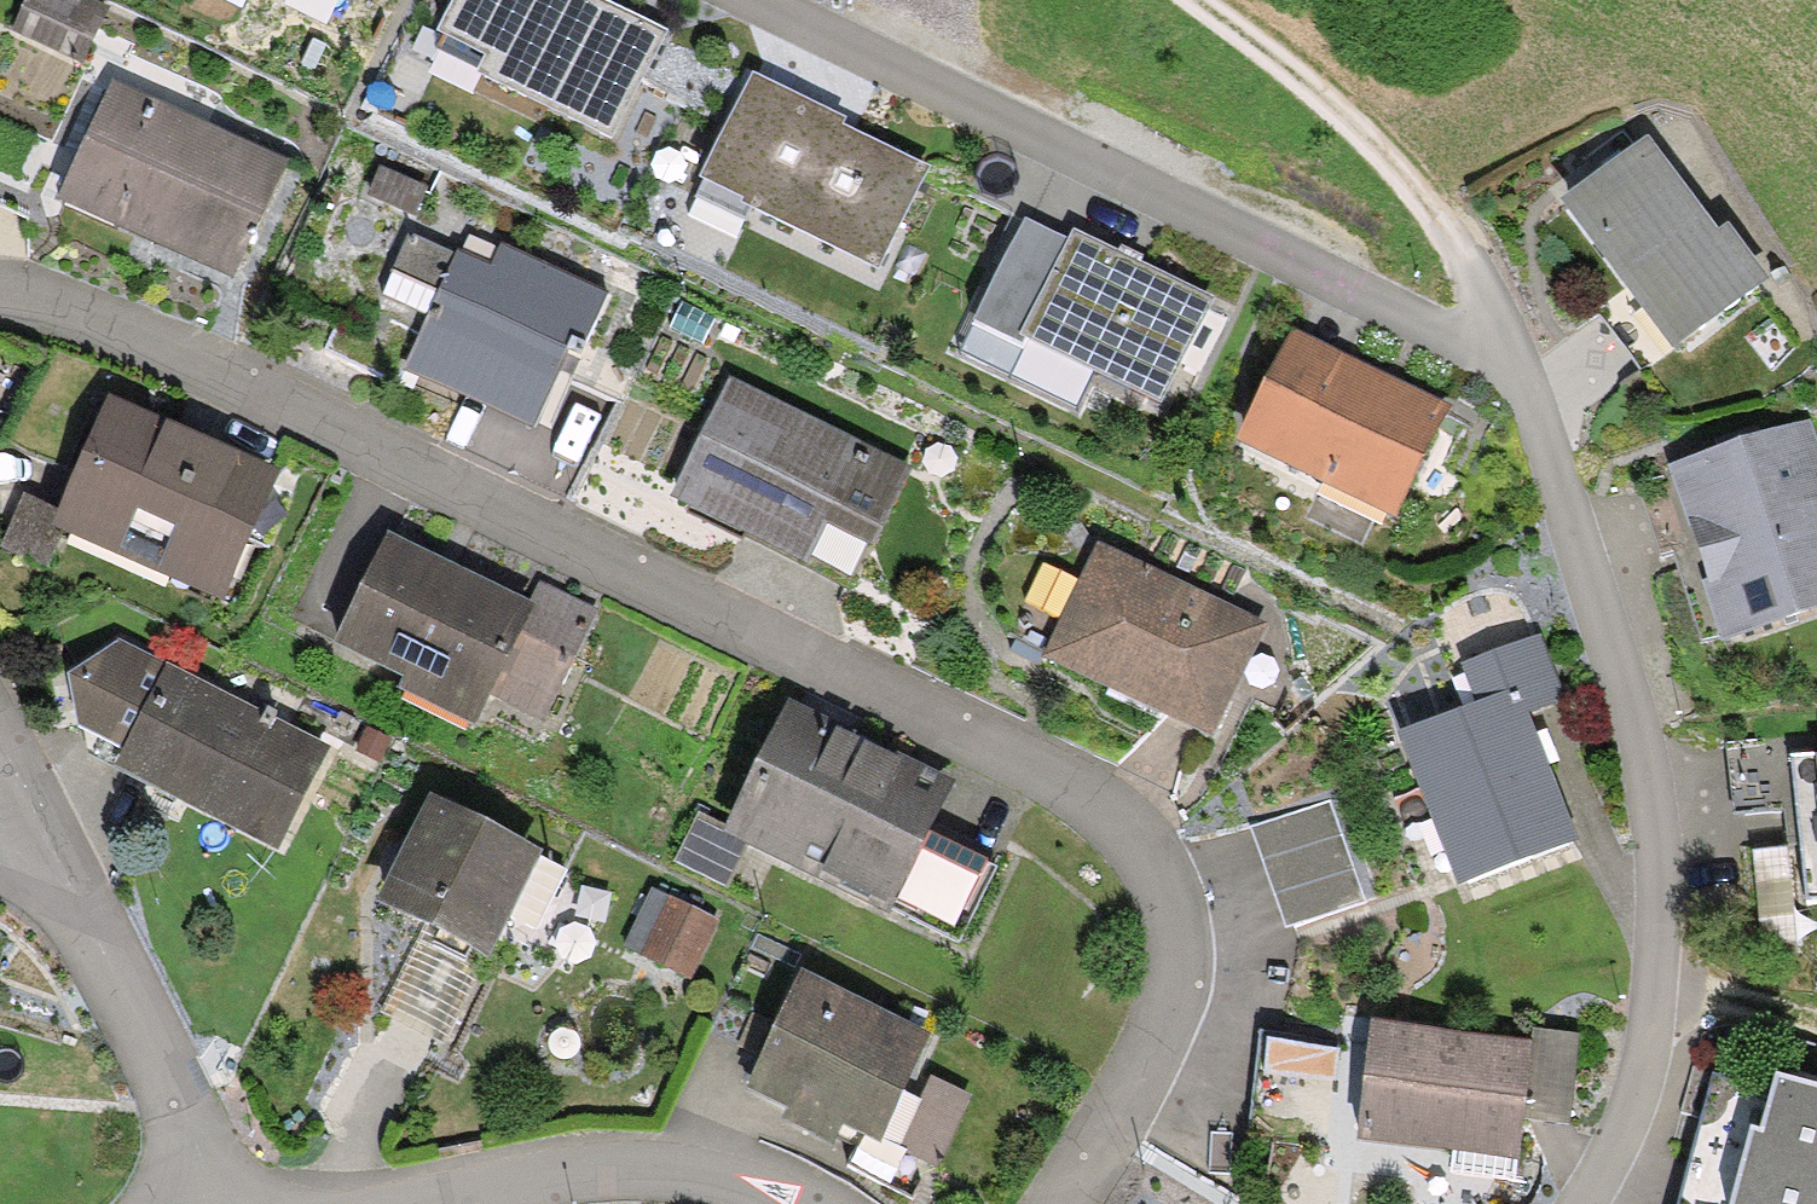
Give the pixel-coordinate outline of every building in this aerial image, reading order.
[(11,35),(83,66),(110,5),(98,0),(26,0),(11,35)] [(482,76),(609,138),(665,29),(604,0),(455,0),(432,47),(484,71),(482,76)] [(753,73),(700,181),(743,202),(741,207),(875,272),(926,168),(843,127),(847,119),(822,106),(753,73)] [(111,82),(55,201),(170,255),(231,284),(288,164),(111,82)] [(1651,137),(1560,204),(1622,287),(1590,311),(1641,379),(1772,283),(1729,224),(1720,231),(1651,137)] [(381,168),(368,196),(413,218),(427,189),(381,168)] [(1019,336),(1066,241),(1023,220),(971,325),(1023,351),(1028,341),(1019,336)] [(1066,241),(1019,336),(1028,341),(1158,407),(1212,300),(1133,261),(1072,230),(1066,241)] [(610,298),(500,247),(490,270),(458,255),(457,258),(408,235),(391,270),(395,272),(440,293),(428,317),(403,371),(532,430),(568,354),(581,360),(610,298)] [(428,317),(440,293),(395,272),(383,296),(428,317)] [(1396,380),(1291,331),(1237,445),(1319,483),(1306,511),(1361,536),(1374,508),(1396,518),(1449,405),(1396,380)] [(913,471),(730,381),(672,498),(805,564),(826,523),(875,548),(913,471)] [(195,440),(109,404),(60,514),(52,532),(61,536),(220,604),(275,475),(195,440)] [(1666,471),(1722,640),(1816,609),(1816,450),(1808,423),(1749,443),(1666,471)] [(60,514),(24,497),(0,549),(0,550),(45,571),(61,536),(52,532),(60,514)] [(387,538),(334,649),(406,684),(402,692),(473,727),(488,697),(533,607),(528,605),(443,565),(387,538)] [(1100,548),(1048,662),(1212,738),(1237,684),(1265,624),(1100,548)] [(533,607),(488,697),(542,724),(598,612),(539,583),(528,605),(533,607)] [(1480,706),(1400,736),(1456,887),(1576,843),(1539,743),(1528,715),(1563,702),(1539,638),(1465,665),(1480,706)] [(274,850),(330,749),(121,641),(68,679),(77,730),(92,737),(90,759),(274,850)] [(727,828),(723,837),(745,848),(889,917),(894,906),(928,837),(954,782),(788,702),(727,828)] [(1804,903),(1816,902),(1816,756),(1790,759),(1797,828),(1804,903)] [(404,851),(377,906),(484,959),(536,853),(428,801),(404,851)] [(1326,803),(1249,829),(1283,928),(1360,902),(1326,803)] [(727,887),(745,848),(723,837),(727,828),(699,815),(676,864),(727,887)] [(990,867),(928,837),(894,906),(954,936),(990,867)] [(654,892),(627,950),(690,979),(717,921),(654,892)] [(420,937),(386,1012),(443,1037),(476,961),(420,937)] [(879,1148),(932,1036),(800,974),(742,1096),(780,1113),(775,1124),(835,1153),(845,1133),(879,1148)] [(1375,1024),(1361,1142),(1516,1163),(1522,1121),(1531,1043),(1470,1036),(1375,1024)] [(1531,1043),(1522,1121),(1568,1127),(1580,1036),(1535,1030),(1531,1043)] [(1715,1077),(1701,1129),(1681,1203),(1816,1203),(1816,1088),(1777,1077),(1773,1093),(1715,1077)] [(931,1081),(901,1146),(938,1162),(968,1097),(931,1081)]
